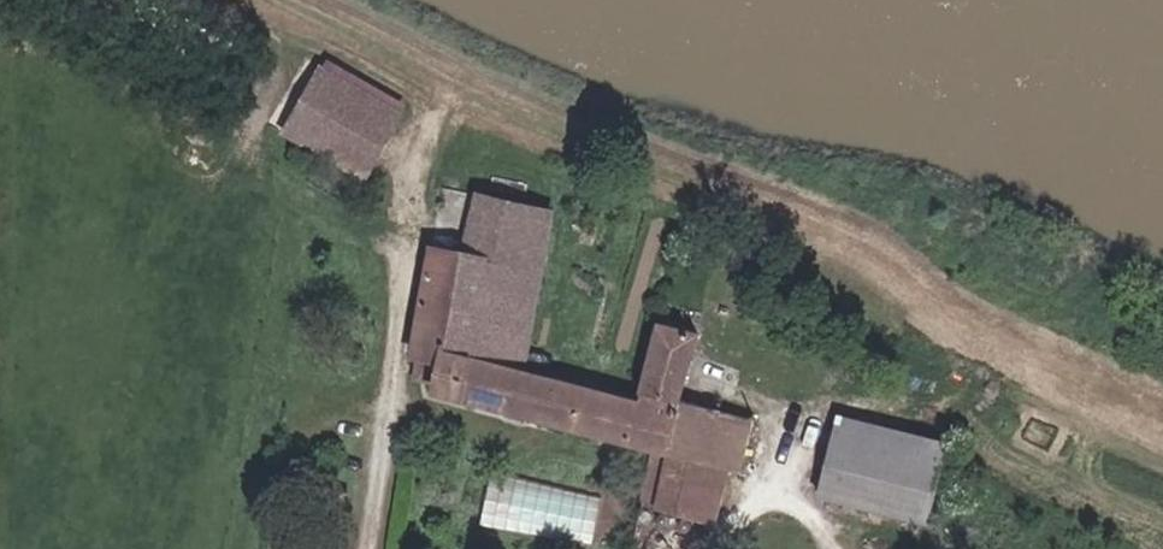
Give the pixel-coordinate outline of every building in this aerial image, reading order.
[(406,84),(324,37),(290,103),(370,148),(406,84)] [(494,168),(484,202),(522,213),(530,179),(494,168)] [(522,213),(484,202),(477,226),(475,235),(454,319),(527,343),(532,323),(566,198),(568,190),(530,179),(522,213)] [(434,366),(662,430),(676,371),(638,362),(636,373),(527,343),(454,319),(475,235),(477,226),(442,217),(410,327),(415,328),(441,335),(436,358),(434,366)] [(658,298),(638,362),(676,371),(686,373),(701,311),(658,298)] [(441,335),(415,328),(410,352),(436,358),(441,335)] [(751,389),(686,373),(676,371),(662,430),(667,431),(655,484),(697,495),(710,443),(736,448),(751,389)] [(942,448),(836,413),(816,474),(922,510),(942,448)] [(494,473),(485,521),(595,540),(603,492),(494,473)]
